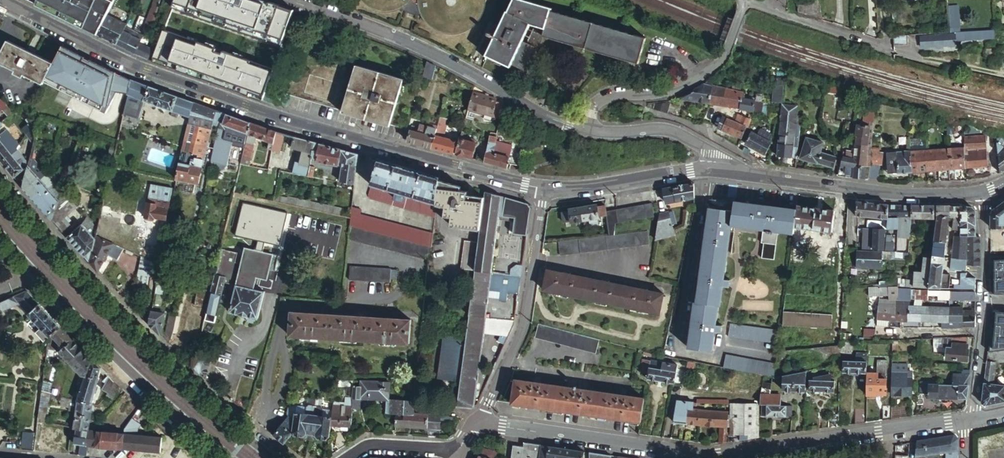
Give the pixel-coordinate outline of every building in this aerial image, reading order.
[(36,6),(68,21),(70,18),(79,22),(78,26),(97,35),(106,16),(113,0),(39,0),(36,6)] [(152,38),(155,27),(161,0),(153,0),(142,34),(144,35),(152,38)] [(294,11),(280,6),(263,0),(257,0),(251,13),(288,27),(294,11)] [(543,36),(638,63),(645,38),(550,11),(551,8),(523,0),(513,0),(488,55),(515,68),(516,66),(524,70),(534,47),(526,43),(522,41),(530,23),(534,25),(545,28),(543,36)] [(820,0),(796,0),(797,13),(821,21),(820,0)] [(957,6),(947,7),(950,27),(959,26),(957,6)] [(189,17),(175,12),(169,25),(168,29),(163,40),(179,46),(189,17)] [(97,35),(97,36),(101,38),(116,45),(125,27),(126,25),(106,16),(97,35)] [(70,18),(68,21),(78,26),(79,22),(70,18)] [(539,50),(543,36),(545,28),(534,25),(526,43),(534,47),(539,50)] [(125,27),(116,45),(119,46),(126,49),(133,32),(125,27)] [(133,54),(135,54),(140,44),(141,43),(143,37),(133,32),(126,49),(133,54)] [(994,39),(993,32),(973,32),(954,33),(954,34),(955,40),(994,39)] [(954,34),(923,37),(924,48),(955,46),(955,40),(954,34)] [(140,44),(135,54),(144,58),(149,60),(153,50),(148,47),(152,38),(144,35),(143,37),(141,43),(140,44)] [(907,46),(906,36),(892,37),(893,47),(907,46)] [(53,63),(34,54),(27,50),(8,41),(0,59),(0,61),(18,70),(16,73),(23,76),(24,74),(43,83),(53,63)] [(403,80),(355,66),(350,83),(342,81),(341,71),(291,57),(281,93),(342,111),(341,114),(389,127),(403,80)] [(432,65),(426,62),(422,77),(432,80),(435,66),(432,65)] [(152,88),(131,80),(128,90),(128,94),(138,98),(141,99),(144,100),(190,117),(194,103),(179,98),(152,88)] [(683,96),(680,98),(680,100),(710,104),(711,97),(713,86),(704,83),(693,90),(688,93),(684,95),(683,96)] [(772,102),(782,103),(784,85),(773,84),(772,102)] [(750,114),(753,114),(755,105),(755,101),(742,99),(742,96),(743,93),(713,86),(711,97),(710,104),(751,111),(750,114)] [(472,94),(467,109),(493,117),(497,104),(497,101),(472,94)] [(762,103),(763,95),(756,94),(755,98),(755,101),(755,105),(758,106),(759,102),(762,103)] [(127,98),(126,101),(124,110),(123,115),(139,119),(143,101),(127,98)] [(222,113),(194,103),(190,117),(187,128),(184,141),(214,148),(216,138),(219,123),(222,113)] [(493,117),(500,119),(503,106),(497,104),(493,117)] [(654,105),(653,110),(665,113),(668,104),(654,105)] [(796,117),(797,107),(782,105),(781,123),(778,146),(794,147),(795,124),(796,117)] [(6,106),(1,110),(7,117),(12,113),(6,106)] [(857,125),(855,144),(871,146),(872,141),(874,121),(874,112),(867,112),(866,117),(863,117),(863,126),(857,125)] [(250,122),(222,113),(219,123),(247,134),(250,122)] [(21,123),(28,118),(25,114),(18,120),(21,123)] [(749,127),(751,121),(738,115),(735,122),(746,126),(749,127)] [(11,116),(2,124),(5,129),(15,120),(11,116)] [(774,129),(775,122),(753,116),(751,121),(774,129)] [(448,120),(439,117),(436,129),(431,148),(435,149),(453,154),(456,141),(450,139),(450,137),(444,135),(448,120)] [(741,139),(746,126),(735,122),(722,117),(717,129),(741,139)] [(32,124),(28,118),(21,123),(25,129),(32,124)] [(284,134),(250,122),(247,134),(248,134),(241,162),(248,165),(256,137),(270,141),(273,143),(272,149),(280,151),(284,134)] [(34,140),(37,129),(32,124),(25,129),(34,140)] [(414,144),(431,148),(436,129),(423,125),(422,129),(412,127),(408,142),(414,144)] [(744,144),(765,155),(771,143),(769,142),(773,136),(762,130),(758,136),(757,135),(751,132),(744,144)] [(0,138),(0,140),(11,154),(16,149),(4,134),(0,138)] [(486,152),(484,162),(493,165),(507,168),(512,147),(495,142),(496,138),(489,136),(486,152)] [(963,137),(964,147),(965,168),(987,166),(985,136),(963,137)] [(311,158),(315,142),(302,139),(294,137),(291,147),(303,151),(300,163),(295,162),(293,172),(307,175),(311,158)] [(924,137),(915,138),(916,147),(924,147),(924,137)] [(214,148),(211,158),(211,161),(219,163),(227,165),(232,141),(216,138),(214,148)] [(817,163),(834,168),(836,158),(820,152),(823,143),(806,138),(800,159),(806,161),(805,170),(816,171),(817,163)] [(1,161),(11,154),(0,140),(0,160),(1,161)] [(475,144),(459,140),(455,155),(462,156),(472,159),(476,144),(475,144)] [(205,156),(211,158),(214,148),(184,141),(181,153),(179,163),(202,169),(205,156)] [(872,141),(871,146),(871,152),(879,153),(880,142),(872,141)] [(317,143),(315,142),(311,158),(316,159),(316,162),(343,167),(340,182),(344,183),(354,185),(358,154),(338,149),(317,143)] [(871,146),(855,144),(851,144),(851,146),(855,147),(855,153),(851,152),(846,151),(846,158),(854,160),(853,167),(865,170),(866,160),(867,156),(871,156),(871,152),(871,146)] [(526,148),(515,145),(512,159),(523,162),(526,148)] [(778,146),(777,156),(793,158),(794,147),(778,146)] [(964,147),(956,148),(957,169),(965,169),(965,168),(964,147)] [(937,149),(938,171),(948,170),(947,148),(937,149)] [(947,148),(948,170),(957,169),(956,148),(947,148)] [(26,172),(28,163),(16,149),(11,154),(24,169),(26,172)] [(475,160),(484,162),(486,152),(477,149),(475,160)] [(926,150),(927,171),(938,171),(937,149),(926,150)] [(910,151),(911,173),(927,171),(926,150),(910,151)] [(897,174),(911,173),(910,151),(887,153),(888,170),(897,170),(897,174)] [(871,152),(871,156),(871,159),(870,161),(870,164),(882,165),(882,153),(879,153),(871,152)] [(24,169),(11,154),(1,161),(10,172),(15,177),(24,169)] [(30,156),(28,163),(26,172),(22,186),(27,191),(31,196),(38,191),(33,185),(39,180),(31,170),(37,164),(30,156)] [(846,158),(842,157),(840,164),(846,166),(846,169),(845,175),(852,176),(852,178),(855,178),(865,180),(865,170),(853,167),(854,160),(846,158)] [(439,180),(440,178),(411,170),(378,160),(368,194),(371,199),(435,217),(436,209),(436,204),(439,180)] [(179,163),(176,179),(198,184),(202,169),(179,163)] [(42,170),(37,164),(31,170),(39,180),(46,174),(42,170)] [(146,174),(112,166),(111,173),(144,180),(146,174)] [(22,186),(26,172),(24,169),(15,177),(22,186)] [(48,189),(55,183),(54,183),(50,179),(46,174),(39,180),(33,185),(38,191),(31,196),(39,205),(45,199),(42,195),(48,189)] [(174,192),(176,180),(168,178),(166,191),(174,192)] [(461,187),(439,180),(436,204),(445,207),(444,216),(451,217),(451,226),(480,229),(484,198),(467,195),(467,191),(461,190),(461,187)] [(58,201),(62,191),(55,183),(48,189),(58,201)] [(694,199),(694,184),(673,188),(664,189),(666,204),(694,199)] [(44,211),(52,220),(58,201),(48,189),(42,195),(45,199),(39,205),(44,211)] [(171,207),(174,192),(166,191),(163,190),(163,191),(162,199),(156,198),(149,196),(145,217),(147,217),(146,219),(153,221),(153,219),(155,219),(155,217),(166,220),(168,206),(171,207)] [(52,220),(62,231),(69,224),(63,217),(76,207),(62,191),(58,201),(52,220)] [(485,317),(487,298),(499,300),(504,301),(507,299),(507,292),(514,293),(515,291),(518,292),(518,286),(520,276),(509,274),(491,272),(499,208),(529,217),(530,208),(527,204),(501,196),(494,194),(485,191),(484,198),(480,229),(478,243),(477,252),(475,270),(468,325),(466,338),(460,382),(457,406),(472,408),(474,406),(482,342),(483,333),(500,335),(497,341),(504,345),(508,336),(509,333),(513,323),(514,321),(485,317)] [(257,197),(234,192),(232,200),(255,205),(257,197)] [(266,208),(268,200),(257,197),(255,205),(266,208)] [(794,227),(797,210),(734,202),(711,201),(697,302),(695,302),(689,348),(713,351),(716,332),(721,333),(722,326),(716,325),(719,305),(721,305),(723,286),(729,287),(730,280),(725,279),(732,226),(763,230),(761,244),(776,245),(778,232),(793,234),(794,227)] [(995,208),(993,209),(992,212),(991,216),(991,228),(1001,229),(1001,225),(1003,225),(1003,201),(995,208)] [(887,229),(888,205),(867,203),(856,202),(855,216),(858,216),(881,219),(881,222),(867,221),(867,227),(880,228),(880,230),(885,231),(887,231),(887,229)] [(616,210),(619,223),(654,217),(651,204),(616,210)] [(605,217),(609,236),(614,235),(616,224),(619,223),(616,210),(606,211),(605,206),(597,207),(596,205),(569,209),(569,211),(561,212),(563,223),(571,222),(571,223),(599,219),(599,218),(605,217)] [(899,218),(900,206),(888,205),(887,229),(898,229),(898,225),(899,218)] [(911,218),(911,206),(900,206),(899,218),(905,218),(905,225),(905,226),(910,227),(911,218)] [(919,206),(911,206),(911,218),(934,218),(934,207),(919,206)] [(352,207),(351,218),(350,226),(431,246),(433,234),(360,214),(361,210),(352,207)] [(797,207),(797,210),(794,227),(804,228),(831,232),(834,212),(797,207)] [(945,207),(937,207),(937,216),(949,217),(949,207),(945,207)] [(961,207),(949,207),(949,217),(954,217),(961,218),(961,207)] [(952,259),(966,262),(966,267),(979,267),(979,264),(980,239),(976,239),(975,212),(972,208),(961,207),(961,218),(954,217),(953,231),(955,231),(952,259)] [(668,213),(659,214),(657,230),(655,240),(674,235),(668,213)] [(949,217),(937,216),(934,241),(946,242),(949,217)] [(84,255),(90,262),(95,241),(96,235),(97,232),(97,230),(86,218),(82,224),(81,225),(68,237),(84,255)] [(99,223),(97,230),(97,232),(115,240),(118,232),(99,223)] [(428,260),(431,246),(350,226),(348,239),(428,260)] [(794,227),(793,234),(790,260),(789,264),(804,266),(806,250),(803,236),(804,228),(794,227)] [(885,231),(880,230),(864,229),(863,248),(884,250),(885,231)] [(614,235),(609,236),(558,242),(559,256),(649,245),(648,231),(614,235)] [(95,241),(90,262),(98,271),(108,254),(116,259),(123,248),(114,243),(96,235),(95,241)] [(891,236),(887,235),(886,252),(888,252),(891,252),(894,252),(894,250),(897,250),(897,248),(894,248),(894,243),(891,242),(891,236)] [(477,252),(478,243),(464,241),(461,268),(475,270),(477,252)] [(932,257),(944,258),(946,242),(934,241),(933,244),(932,257)] [(224,283),(236,285),(230,312),(247,316),(246,318),(248,321),(253,322),(256,319),(256,318),(258,318),(263,292),(253,289),(256,277),(266,280),(272,254),(244,248),(240,264),(234,263),(236,253),(220,250),(219,257),(215,274),(213,282),(210,293),(207,308),(206,312),(204,321),(215,323),(217,315),(224,283)] [(888,252),(886,252),(869,251),(856,250),(852,250),(851,267),(881,269),(882,258),(891,259),(891,252),(888,252)] [(154,262),(138,255),(137,286),(149,288),(154,262)] [(932,259),(928,288),(949,288),(950,276),(942,274),(944,258),(932,257),(932,259)] [(990,257),(990,273),(1003,273),(1003,257),(990,257)] [(892,287),(898,287),(921,288),(928,288),(932,259),(924,258),(922,273),(915,272),(914,281),(906,280),(900,280),(900,278),(892,279),(892,287)] [(966,262),(952,259),(950,270),(955,271),(959,271),(966,271),(966,267),(966,262)] [(509,274),(520,276),(521,272),(522,265),(517,264),(510,269),(509,274)] [(391,269),(350,265),(349,280),(390,283),(390,279),(397,280),(397,271),(391,270),(391,269)] [(564,274),(548,271),(543,290),(659,314),(663,294),(648,291),(648,289),(642,288),(641,290),(609,283),(610,281),(602,280),(602,282),(570,275),(570,273),(564,272),(564,274)] [(954,288),(976,289),(976,279),(967,279),(967,274),(960,274),(960,281),(960,285),(954,285),(954,288)] [(990,294),(1003,294),(1003,279),(990,279),(990,294)] [(164,285),(156,283),(154,293),(163,294),(164,285)] [(889,321),(900,322),(900,316),(900,312),(899,308),(899,300),(897,300),(898,290),(898,287),(892,287),(888,287),(869,287),(869,296),(888,296),(888,300),(879,300),(877,320),(889,321)] [(26,290),(0,301),(0,305),(3,310),(19,303),(33,319),(42,328),(36,333),(44,342),(50,336),(51,337),(61,327),(56,322),(32,297),(26,290)] [(210,293),(197,290),(194,305),(207,308),(210,293)] [(910,290),(898,290),(897,300),(899,300),(910,301),(910,299),(910,290)] [(927,291),(910,290),(910,299),(921,299),(927,299),(927,291)] [(938,300),(938,291),(927,291),(927,299),(938,300)] [(949,300),(949,292),(938,291),(938,300),(949,300)] [(975,300),(975,293),(949,292),(949,300),(975,301),(975,300)] [(900,322),(909,322),(909,321),(910,306),(910,301),(899,300),(899,308),(900,312),(900,316),(900,322)] [(910,306),(909,321),(921,322),(921,307),(910,306)] [(921,307),(921,322),(937,322),(937,313),(937,308),(921,307)] [(937,313),(937,322),(942,323),(948,323),(948,317),(948,312),(949,308),(937,308),(937,313)] [(941,328),(975,327),(975,308),(970,309),(970,311),(959,311),(959,308),(949,308),(948,312),(948,317),(948,323),(942,323),(941,328)] [(151,311),(148,323),(154,329),(161,336),(162,331),(164,313),(161,313),(151,311)] [(164,340),(168,344),(170,342),(176,314),(170,312),(166,333),(162,331),(161,336),(164,340)] [(410,319),(291,312),(290,336),(409,343),(410,319)] [(830,329),(832,315),(783,312),(781,326),(830,329)] [(990,327),(1003,328),(1003,313),(991,312),(990,327)] [(42,328),(33,319),(27,324),(36,333),(42,328)] [(595,354),(599,340),(586,337),(539,324),(535,337),(595,354)] [(779,344),(781,331),(730,324),(728,337),(779,344)] [(73,340),(61,327),(51,337),(50,336),(48,342),(50,343),(50,346),(48,346),(47,350),(53,350),(54,342),(55,341),(63,349),(73,340)] [(876,329),(858,328),(857,337),(875,338),(876,329)] [(841,332),(841,341),(851,341),(851,333),(841,332)] [(988,352),(996,351),(1003,350),(1003,334),(989,333),(988,352)] [(460,382),(466,338),(445,335),(439,379),(460,382)] [(969,337),(945,338),(943,348),(947,348),(946,359),(968,362),(969,350),(967,350),(969,337)] [(85,352),(73,340),(63,349),(62,350),(62,353),(62,354),(79,372),(92,359),(85,352)] [(851,342),(841,342),(840,346),(840,350),(840,353),(851,354),(851,342)] [(996,351),(997,358),(997,360),(1003,359),(1003,350),(996,351)] [(196,352),(193,367),(201,375),(206,378),(210,356),(207,355),(196,352)] [(867,354),(856,354),(856,362),(843,362),(843,373),(866,373),(867,354)] [(774,377),(776,364),(726,355),(723,368),(730,369),(764,375),(765,375),(773,377),(774,377)] [(85,376),(97,378),(100,368),(92,359),(79,372),(81,374),(85,376)] [(647,380),(682,385),(684,371),(677,370),(678,365),(642,360),(640,373),(648,375),(647,380)] [(877,374),(868,373),(867,395),(878,396),(878,394),(887,395),(887,392),(888,392),(888,390),(887,390),(888,361),(878,361),(877,374)] [(991,364),(985,364),(981,401),(986,406),(1003,402),(1003,386),(993,385),(995,365),(991,364)] [(896,368),(892,368),(892,395),(912,395),(913,378),(912,378),(906,378),(907,372),(896,372),(896,368)] [(806,391),(806,371),(791,374),(783,376),(782,391),(806,391)] [(81,387),(85,376),(81,374),(77,386),(81,387)] [(809,380),(809,391),(834,392),(835,381),(832,381),(832,376),(819,377),(819,374),(811,374),(811,380),(809,380)] [(968,391),(969,375),(955,374),(955,381),(955,386),(950,386),(938,386),(938,382),(929,383),(929,382),(921,381),(920,395),(928,395),(928,398),(967,400),(968,391)] [(773,377),(765,375),(761,394),(769,395),(773,377)] [(77,401),(91,404),(97,378),(85,376),(81,387),(77,401)] [(112,381),(108,376),(101,389),(108,393),(114,382),(112,381)] [(512,404),(641,422),(644,399),(515,380),(512,404)] [(414,414),(414,401),(388,399),(389,383),(366,381),(361,381),(361,386),(353,386),(352,388),(352,397),(351,408),(359,409),(360,398),(380,399),(380,402),(387,403),(386,413),(395,413),(414,414)] [(118,386),(114,382),(108,393),(107,395),(114,399),(120,388),(118,386)] [(48,394),(41,392),(40,400),(47,401),(48,394)] [(77,405),(77,401),(72,399),(65,398),(62,397),(51,394),(48,394),(47,401),(59,404),(60,401),(77,405)] [(769,395),(761,394),(761,401),(761,405),(762,405),(780,406),(780,395),(769,395)] [(313,419),(315,398),(309,397),(308,404),(305,407),(304,413),(295,411),(294,421),(288,417),(273,434),(281,441),(283,443),(292,431),(294,435),(303,436),(306,433),(311,434),(311,431),(313,419)] [(350,416),(351,408),(352,397),(345,397),(345,402),(333,401),(332,411),(331,417),(331,425),(350,426),(350,416)] [(329,436),(331,425),(331,417),(321,415),(322,409),(320,406),(321,399),(315,398),(313,419),(311,431),(311,434),(315,434),(317,439),(325,440),(329,436)] [(47,401),(40,400),(39,411),(44,412),(46,413),(47,401)] [(74,427),(74,428),(88,430),(91,405),(91,404),(77,401),(77,405),(74,427)] [(677,401),(674,423),(699,426),(700,410),(694,410),(694,403),(677,401)] [(305,407),(288,404),(286,414),(288,417),(294,421),(295,411),(304,413),(305,407)] [(731,442),(758,438),(758,405),(731,404),(731,442)] [(891,406),(891,419),(901,418),(909,417),(907,404),(891,406)] [(780,406),(762,405),(761,416),(792,417),(792,406),(780,406)] [(882,421),(891,419),(891,406),(883,406),(882,421)] [(855,425),(866,423),(867,410),(855,409),(855,425)] [(728,412),(700,410),(699,426),(720,428),(719,443),(727,442),(727,428),(728,412)] [(440,416),(414,414),(395,413),(394,425),(428,427),(428,429),(435,430),(435,427),(440,428),(440,416)] [(830,428),(837,427),(838,413),(828,413),(828,428),(830,428)] [(132,419),(122,434),(121,448),(160,452),(161,437),(137,435),(137,427),(140,425),(132,419)] [(82,455),(87,455),(88,445),(89,430),(88,430),(74,428),(74,431),(76,431),(74,444),(81,445),(80,455),(82,455)] [(91,430),(89,430),(88,445),(121,448),(122,434),(101,431),(91,430)] [(34,432),(24,431),(22,448),(32,449),(34,432)] [(338,450),(346,445),(347,432),(337,431),(335,446),(338,450)] [(922,440),(916,441),(914,457),(958,450),(959,450),(959,440),(954,436),(922,440)] [(524,444),(524,448),(513,446),(511,457),(540,457),(541,446),(524,444)] [(541,446),(540,457),(584,457),(584,452),(551,448),(541,446)] [(496,453),(482,449),(480,457),(484,457),(494,457),(496,453)]
